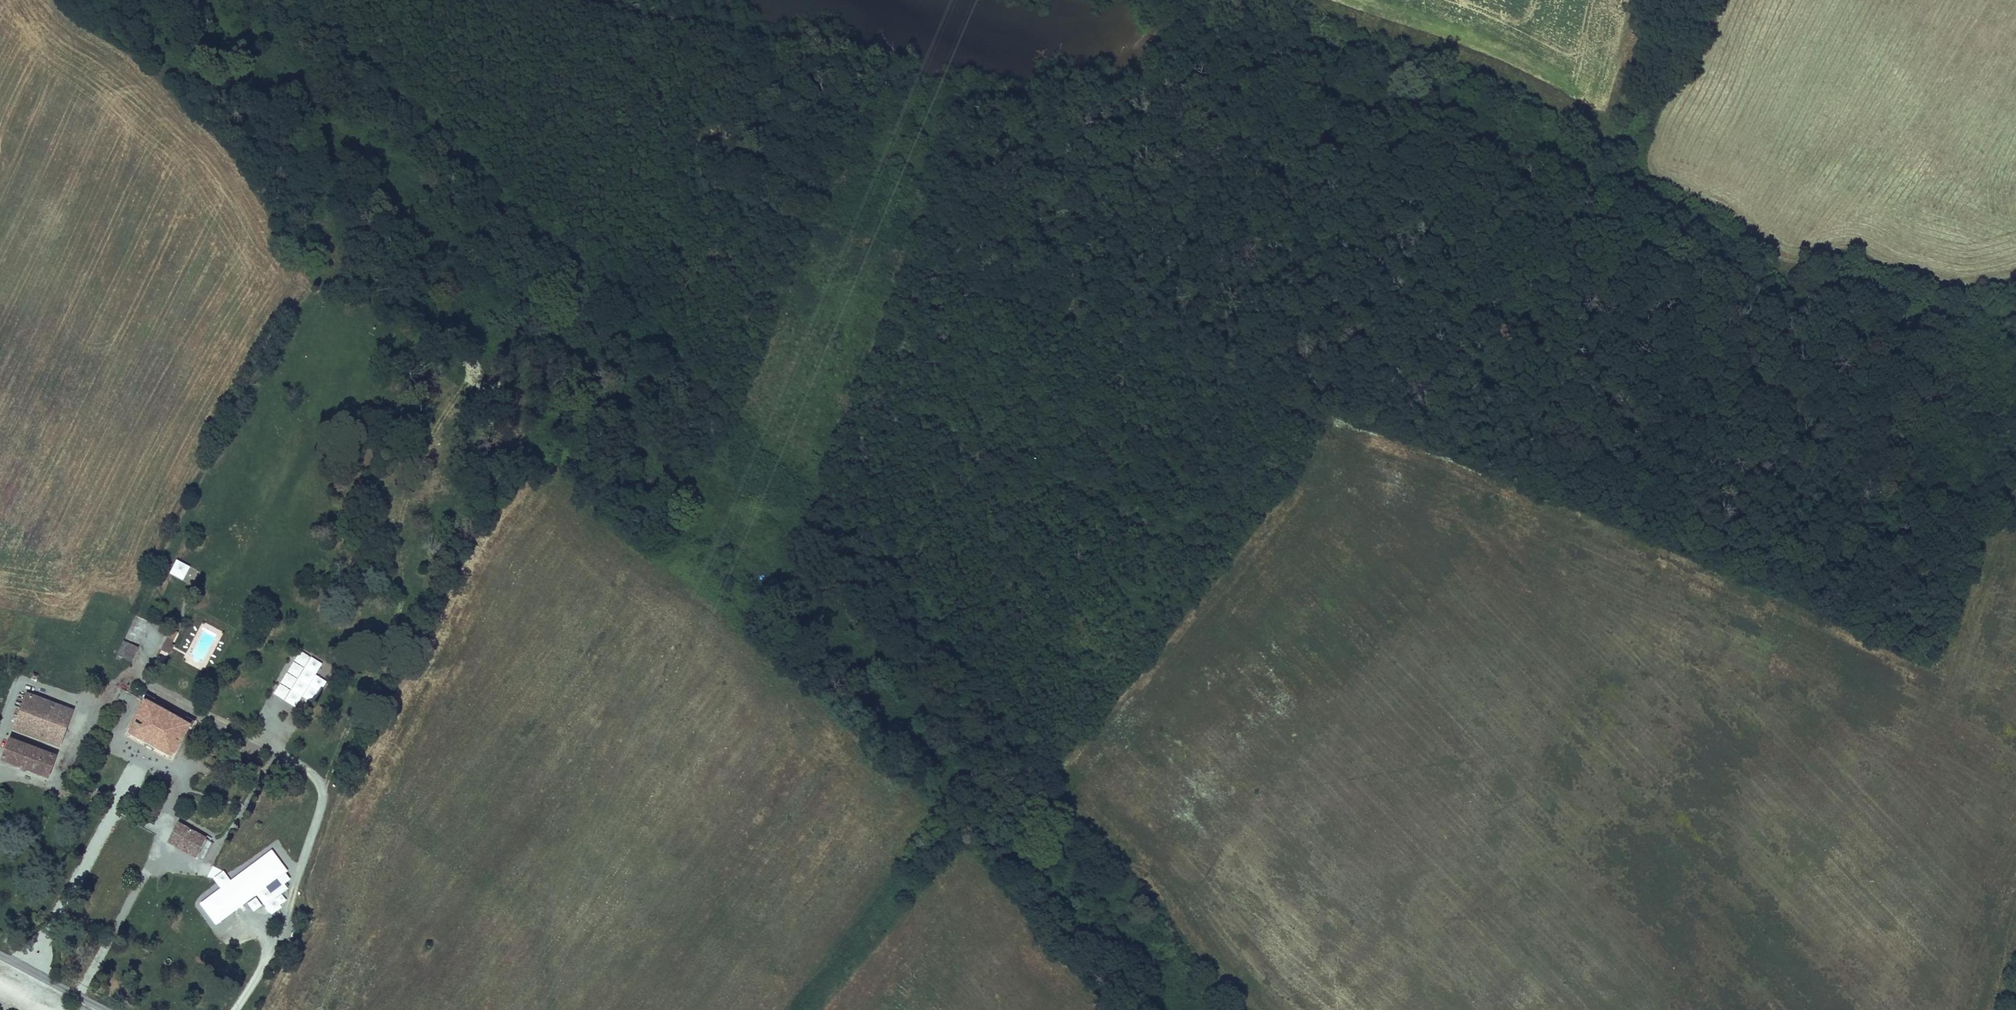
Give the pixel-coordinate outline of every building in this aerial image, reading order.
[(169,575),(193,586),(199,572),(176,561),(169,575)] [(169,656),(175,641),(165,637),(159,652),(169,656)] [(136,646),(122,640),(116,655),(130,660),(136,646)] [(315,676),(322,664),(299,651),(273,696),(296,709),(301,699),(312,705),(325,682),(315,676)] [(125,734),(128,736),(129,733),(144,742),(143,744),(152,749),(153,747),(168,756),(167,758),(169,759),(187,727),(190,729),(193,722),(184,717),(181,723),(149,706),(153,699),(143,694),(139,702),(142,704),(125,734)] [(69,713),(24,695),(11,728),(56,746),(69,713)] [(6,740),(0,757),(0,760),(43,777),(51,757),(6,740)] [(176,824),(166,842),(192,857),(202,839),(176,824)] [(202,839),(192,857),(199,861),(209,843),(202,839)] [(199,905),(214,927),(258,897),(270,914),(286,903),(279,892),(294,883),(272,852),(230,881),(223,872),(212,879),(220,890),(199,905)] [(256,898),(247,904),(252,913),(262,907),(256,898)]
